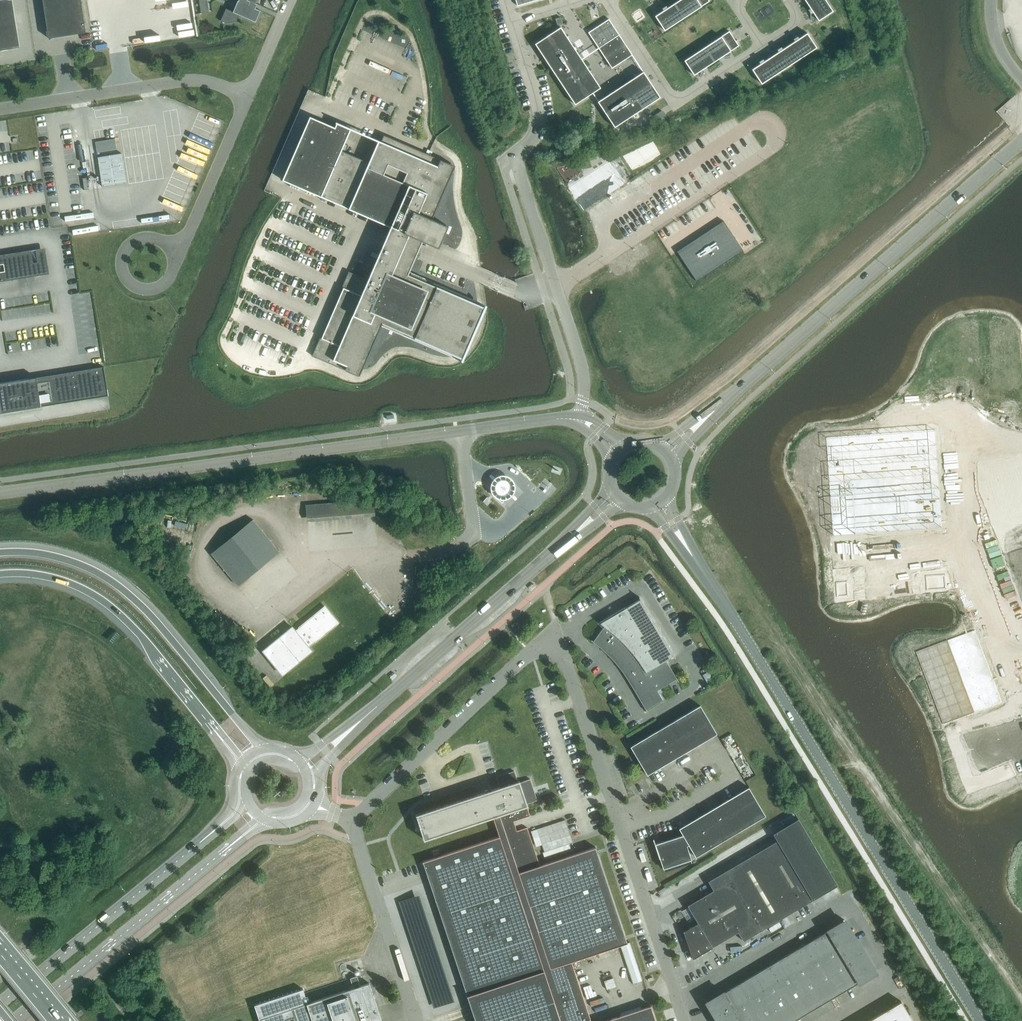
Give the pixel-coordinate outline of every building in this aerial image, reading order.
[(20,47),(13,0),(0,0),(0,50),(20,47)] [(89,31),(83,0),(44,0),(51,38),(89,31)] [(238,1),(238,0),(233,11),(226,8),(221,21),(225,22),(237,21),(239,15),(256,22),(261,10),(256,8),(257,4),(256,3),(257,0),(239,0),(238,1)] [(657,13),(667,28),(709,0),(677,0),(657,13)] [(818,20),(833,11),(826,0),(805,0),(818,20)] [(608,18),(588,32),(599,48),(612,68),(632,55),(619,35),(608,18)] [(601,88),(561,26),(535,43),(575,105),(601,88)] [(739,45),(729,30),(686,59),(696,74),(739,45)] [(762,83),(817,48),(808,33),(753,69),(762,83)] [(615,127),(661,97),(644,71),(598,101),(615,127)] [(662,110),(655,115),(659,121),(666,116),(662,110)] [(475,302),(408,273),(419,249),(423,240),(437,246),(446,224),(432,218),(452,172),(450,171),(452,165),(437,158),(384,135),(381,141),(379,140),(369,162),(342,150),(351,128),(336,121),(336,123),(337,123),(335,127),(310,116),(283,180),(391,227),(387,236),(368,279),(349,271),(342,286),(344,287),(321,340),(319,339),(312,355),(346,370),(346,369),(357,374),(360,368),(362,369),(382,324),(452,354),(475,302)] [(115,138),(95,141),(97,152),(117,149),(115,138)] [(126,183),(122,153),(98,157),(102,186),(126,183)] [(724,220),(677,251),(697,281),(743,250),(724,220)] [(45,248),(0,255),(0,281),(49,273),(45,248)] [(109,395),(104,366),(0,383),(0,413),(109,395)] [(920,432),(810,440),(817,539),(927,531),(920,432)] [(498,498),(503,499),(507,499),(508,498),(512,496),(515,492),(515,490),(516,487),(515,482),(512,478),(508,475),(503,474),(500,475),(498,475),(494,478),(492,482),(491,484),(491,487),(492,492),(494,496),(498,498)] [(374,498),(306,504),(307,522),(375,516),(374,498)] [(279,551),(253,519),(212,553),(238,584),(279,551)] [(945,574),(925,575),(926,590),(946,589),(945,574)] [(848,581),(836,582),(837,597),(849,596),(848,581)] [(674,655),(641,598),(600,623),(604,626),(593,641),(601,647),(603,649),(608,655),(610,657),(616,663),(618,665),(622,671),(624,674),(628,680),(630,683),(646,709),(663,699),(659,694),(662,692),(660,688),(677,678),(666,660),(674,655)] [(292,626),(263,650),(282,674),(312,650),(309,646),(338,622),(325,606),(295,630),(292,626)] [(968,637),(908,659),(936,731),(995,709),(968,637)] [(647,775),(717,733),(700,705),(630,746),(647,775)] [(500,787),(416,814),(424,839),(493,817),(495,823),(474,830),(478,843),(423,862),(475,1020),(584,1020),(591,1019),(572,961),(628,943),(596,847),(540,865),(527,827),(513,832),(510,822),(530,816),(527,805),(528,805),(527,803),(537,800),(530,779),(520,782),(519,780),(518,781),(514,771),(496,776),(500,787)] [(766,815),(749,787),(679,828),(683,834),(655,844),(659,858),(660,858),(663,868),(691,859),(687,845),(689,844),(696,856),(766,815)] [(773,833),(777,840),(708,881),(713,890),(688,905),(698,922),(684,931),(684,930),(683,931),(693,959),(693,958),(713,947),(712,947),(738,931),(743,940),(837,885),(798,818),(773,833)] [(566,820),(537,829),(545,852),(573,843),(566,820)] [(419,892),(399,899),(435,1006),(454,999),(419,892)] [(706,1000),(718,1020),(793,1020),(858,982),(875,973),(876,974),(844,919),(843,919),(844,921),(827,931),(725,992),(724,991),(708,1001),(707,1000),(706,1000)] [(628,943),(620,945),(633,983),(643,980),(630,942),(628,943)] [(255,1005),(260,1020),(382,1020),(369,982),(360,985),(357,976),(357,975),(350,977),(350,978),(354,988),(308,1003),(304,991),(303,988),(255,1005)] [(607,989),(616,986),(613,977),(604,980),(607,989)] [(901,1001),(867,1020),(913,1020),(901,1001)] [(651,1005),(603,1020),(656,1020),(651,1005)]
